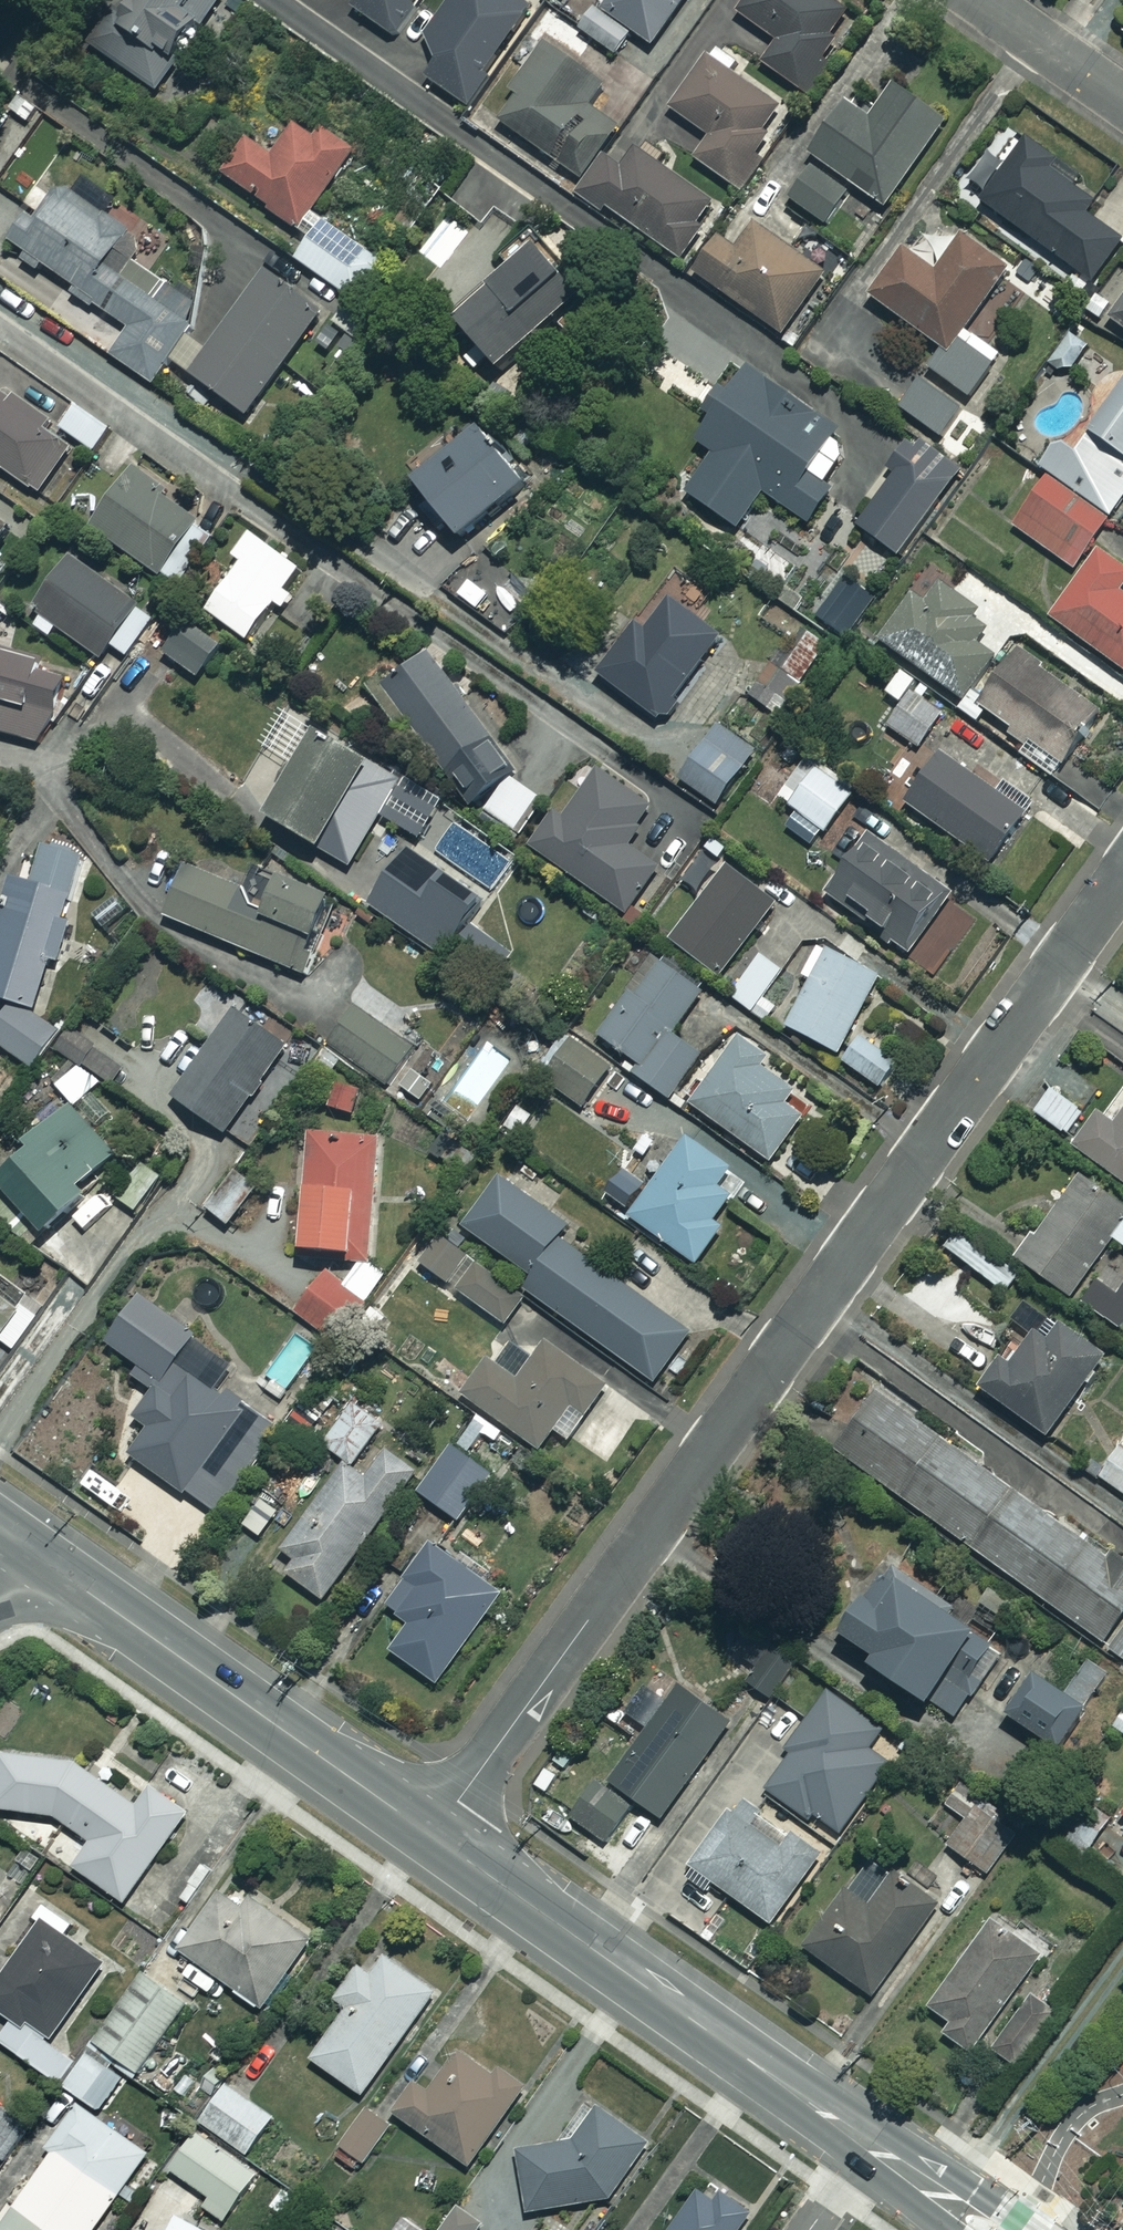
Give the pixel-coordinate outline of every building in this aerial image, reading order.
[(87,43),(153,90),(216,0),(117,0),(87,43)] [(350,9),(391,36),(414,0),(356,0),(350,9)] [(518,0),(452,0),(422,49),(438,59),(425,79),(466,104),(528,6),(518,0)] [(581,31),(616,56),(632,33),(650,45),(683,0),(604,0),(581,31)] [(833,0),(747,0),(737,15),(775,41),(759,65),(799,91),(851,12),(833,0)] [(745,147),(775,107),(726,71),(734,61),(710,43),(664,105),(707,137),(692,158),(739,193),(763,160),(745,147)] [(584,82),(590,74),(547,44),(494,121),(580,180),(617,126),(594,111),(605,96),(584,82)] [(942,122),(890,85),(874,108),(851,92),(808,154),(814,158),(786,198),(824,224),(850,186),(882,208),(942,122)] [(312,137),(293,123),(269,155),(246,138),(220,174),(309,238),(294,258),(354,302),(382,263),(309,211),(353,150),(320,126),(312,137)] [(1098,195),(1005,129),(962,188),(1089,280),(1120,238),(1085,213),(1098,195)] [(714,204),(629,145),(592,198),(677,258),(714,204)] [(42,267),(74,291),(71,296),(93,312),(97,307),(128,331),(110,355),(151,385),(169,360),(244,415),(320,313),(225,243),(202,274),(185,262),(156,302),(122,277),(146,244),(65,184),(39,219),(26,209),(4,239),(24,254),(19,260),(37,273),(42,267)] [(825,274),(754,224),(736,249),(717,236),(692,271),(783,334),(825,274)] [(1005,270),(960,237),(934,273),(903,250),(869,297),(939,348),(925,367),(968,397),(999,354),(963,328),(1005,270)] [(576,295),(531,247),(452,321),(497,369),(576,295)] [(1109,320),(1122,330),(1122,299),(1109,320)] [(371,330),(349,308),(335,323),(357,345),(371,330)] [(1085,347),(1069,336),(1052,360),(1068,371),(1085,347)] [(835,429),(736,364),(705,412),(710,416),(694,440),(712,452),(684,495),(736,529),(761,491),(808,522),(830,489),(806,473),(835,429)] [(961,407),(918,378),(897,408),(939,437),(961,407)] [(1072,453),(1055,441),(1038,466),(1046,471),(1009,525),(1073,568),(1122,495),(1122,378),(1072,453)] [(4,388),(0,394),(0,468),(39,495),(71,449),(47,432),(54,422),(4,388)] [(109,428),(74,404),(58,428),(93,451),(109,428)] [(519,486),(472,429),(410,482),(457,538),(519,486)] [(960,467),(931,445),(914,468),(904,460),(857,525),(897,555),(960,467)] [(195,519),(130,473),(91,527),(156,574),(195,519)] [(9,528),(0,521),(0,540),(9,528)] [(270,606),(296,625),(308,609),(324,622),(339,606),(365,625),(387,596),(325,549),(305,575),(249,532),(231,555),(239,561),(208,602),(249,633),(270,606)] [(1097,548),(1047,615),(1122,671),(1122,592),(1120,590),(1122,585),(1122,567),(1097,548)] [(152,618),(68,557),(33,606),(43,612),(33,626),(44,634),(51,624),(97,657),(107,643),(125,656),(152,618)] [(871,598),(838,578),(815,617),(848,637),(871,598)] [(936,582),(921,602),(905,591),(873,634),(959,699),(992,655),(975,643),(985,630),(972,621),(978,613),(936,582)] [(718,636),(665,596),(603,679),(656,718),(718,636)] [(827,644),(808,631),(781,671),(771,664),(754,689),(783,708),(827,644)] [(1099,715),(1014,652),(977,702),(1009,725),(1004,731),(1059,771),(1099,715)] [(0,654),(0,732),(41,745),(63,673),(0,654)] [(512,772),(425,654),(369,695),(401,738),(411,730),(449,782),(455,777),(473,801),(512,772)] [(943,708),(912,687),(886,725),(917,747),(943,708)] [(753,751),(716,725),(678,778),(715,804),(753,751)] [(431,799),(313,732),(264,817),(350,866),(373,826),(406,845),(431,799)] [(1022,811),(937,753),(903,803),(988,861),(1022,811)] [(853,791),(804,755),(775,795),(823,831),(853,791)] [(651,805),(599,768),(562,819),(552,812),(528,844),(625,913),(658,868),(623,843),(651,805)] [(543,803),(509,775),(482,809),(517,836),(543,803)] [(951,895),(868,834),(826,892),(908,953),(951,895)] [(44,844),(31,885),(12,879),(0,916),(0,998),(34,1010),(64,920),(59,918),(80,855),(44,844)] [(460,889),(408,853),(367,911),(410,942),(426,920),(434,925),(460,889)] [(243,889),(185,863),(162,914),(296,974),(329,901),(253,867),(243,889)] [(773,903),(726,868),(672,941),(719,976),(773,903)] [(134,917),(116,899),(94,921),(113,939),(134,917)] [(877,979),(829,950),(785,1024),(833,1053),(877,979)] [(781,969),(757,954),(729,997),(766,1020),(775,1006),(763,997),(781,969)] [(698,991),(654,960),(599,1037),(637,1065),(632,1072),(669,1098),(700,1056),(668,1033),(698,991)] [(0,1015),(0,1048),(30,1069),(54,1035),(8,1003),(0,1015)] [(414,1048),(351,1004),(325,1041),(388,1085),(414,1048)] [(285,1045),(233,1008),(171,1096),(223,1133),(285,1045)] [(139,1057),(80,1016),(59,1047),(118,1087),(139,1057)] [(747,1063),(756,1050),(736,1035),(688,1102),(769,1160),(807,1107),(747,1063)] [(898,1065),(858,1036),(841,1060),(880,1089),(898,1065)] [(611,1067),(571,1038),(543,1079),(583,1107),(611,1067)] [(76,1064),(56,1086),(76,1105),(96,1082),(76,1064)] [(1101,1106),(1096,1102),(1068,1141),(1122,1181),(1122,1075),(1101,1106)] [(363,1086),(333,1077),(325,1106),(355,1114),(363,1086)] [(1046,1089),(1031,1109),(1063,1134),(1079,1113),(1046,1089)] [(0,1166),(0,1184),(1,1185),(0,1187),(0,1218),(30,1249),(89,1195),(81,1186),(112,1156),(65,1105),(0,1166)] [(380,1139),(308,1131),(296,1247),(368,1255),(380,1139)] [(728,1168),(687,1137),(629,1215),(692,1262),(719,1227),(711,1221),(728,1198),(713,1187),(728,1168)] [(1073,1175),(1017,1264),(1071,1297),(1109,1236),(1122,1244),(1122,1206),(1073,1175)] [(526,1274),(556,1236),(564,1225),(493,1176),(458,1228),(526,1274)] [(1015,1275),(954,1233),(944,1247),(1005,1290),(1015,1275)] [(516,1289),(526,1298),(653,1384),(691,1328),(556,1236),(526,1274),(516,1289)] [(526,1298),(516,1289),(440,1237),(419,1267),(507,1326),(526,1298)] [(382,1278),(360,1262),(341,1288),(322,1274),(294,1312),(336,1342),(382,1278)] [(1113,1289),(1099,1279),(1081,1302),(1115,1328),(1122,1318),(1122,1276),(1113,1289)] [(33,1320),(0,1296),(0,1335),(14,1345),(33,1320)] [(231,1360),(137,1297),(106,1343),(139,1365),(132,1376),(153,1390),(134,1417),(148,1426),(129,1455),(216,1513),(272,1430),(211,1389),(231,1360)] [(1102,1352),(1021,1297),(1005,1321),(1028,1337),(1008,1366),(1000,1361),(980,1390),(1046,1435),(1102,1352)] [(496,1364),(487,1358),(462,1395),(539,1449),(553,1429),(567,1439),(605,1384),(545,1342),(535,1357),(512,1341),(496,1364)] [(876,1387),(832,1447),(1122,1658),(1122,1567),(876,1387)] [(378,1425),(342,1402),(317,1442),(352,1464),(378,1425)] [(489,1477),(449,1444),(414,1487),(453,1520),(489,1477)] [(414,1468),(381,1446),(360,1478),(340,1464),(281,1551),(295,1561),(286,1574),(324,1600),(414,1468)] [(1118,1447),(1098,1475),(1122,1493),(1122,1450),(1118,1447)] [(433,1683),(498,1597),(429,1545),(385,1604),(409,1622),(388,1649),(433,1683)] [(1001,1654),(882,1570),(839,1631),(870,1653),(865,1660),(952,1723),(1001,1654)] [(794,1665),(798,1660),(770,1642),(744,1681),(772,1699),(794,1665)] [(825,1685),(794,1665),(772,1699),(804,1719),(825,1685)] [(728,1722),(654,1671),(624,1712),(647,1728),(609,1782),(661,1818),(728,1722)] [(1081,1708),(1033,1673),(1004,1713),(1051,1748),(1081,1708)] [(902,1750),(826,1696),(763,1786),(839,1839),(902,1750)] [(186,1817),(142,1785),(129,1803),(72,1762),(0,1751),(0,1808),(47,1815),(88,1844),(72,1866),(124,1903),(186,1817)] [(631,1807),(597,1782),(571,1817),(605,1842),(631,1807)] [(1110,1818),(1084,1798),(1055,1835),(1081,1855),(1110,1818)] [(1008,1839),(974,1811),(945,1847),(980,1875),(1008,1839)] [(779,1848),(728,1813),(684,1877),(707,1892),(713,1883),(771,1923),(819,1851),(790,1832),(779,1848)] [(26,1885),(43,1863),(24,1848),(6,1871),(26,1885)] [(937,1902),(889,1870),(867,1903),(846,1889),(805,1949),(874,1996),(937,1902)] [(262,2008),(309,1938),(225,1881),(178,1950),(192,1960),(182,1975),(208,1993),(218,1978),(262,2008)] [(1040,1949),(986,1913),(923,2004),(950,2023),(943,2033),(969,2051),(1040,1949)] [(11,2021),(0,2037),(0,2045),(58,2085),(76,2059),(50,2042),(104,1964),(41,1921),(0,1980),(0,2013),(11,2021)] [(433,1995),(384,1957),(370,1975),(358,1965),(333,1998),(345,2007),(307,2056),(357,2094),(433,1995)] [(186,2001),(144,1970),(93,2042),(135,2072),(186,2001)] [(432,2051),(386,2110),(463,2169),(527,2087),(491,2060),(473,2083),(432,2051)] [(119,2078),(86,2055),(63,2087),(96,2110),(119,2078)] [(271,2117),(224,2084),(199,2121),(246,2153),(271,2117)] [(72,2104),(45,2145),(51,2149),(0,2227),(0,2229),(91,2229),(143,2151),(72,2104)] [(0,2108),(0,2157),(3,2159),(25,2124),(0,2108)] [(605,2202),(649,2146),(600,2108),(571,2141),(513,2149),(522,2214),(605,2202)] [(255,2173),(194,2130),(167,2167),(210,2198),(204,2206),(222,2219),(255,2173)] [(690,2182),(657,2229),(737,2229),(744,2220),(690,2182)] [(177,2217),(170,2229),(200,2229),(177,2217)] [(400,2218),(391,2229),(416,2229),(400,2218)]
